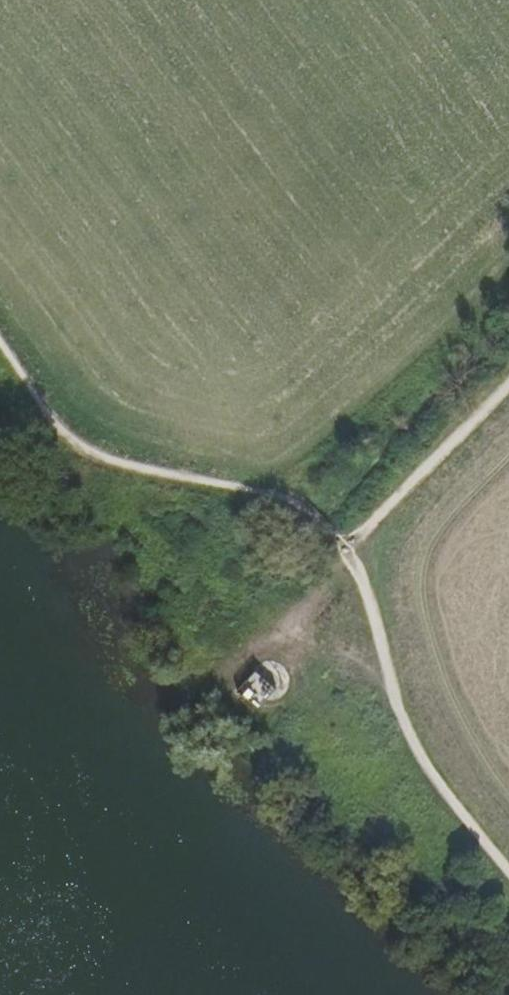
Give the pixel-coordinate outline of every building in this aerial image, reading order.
[(262,708),(282,685),(260,667),(241,690),(262,708)]
